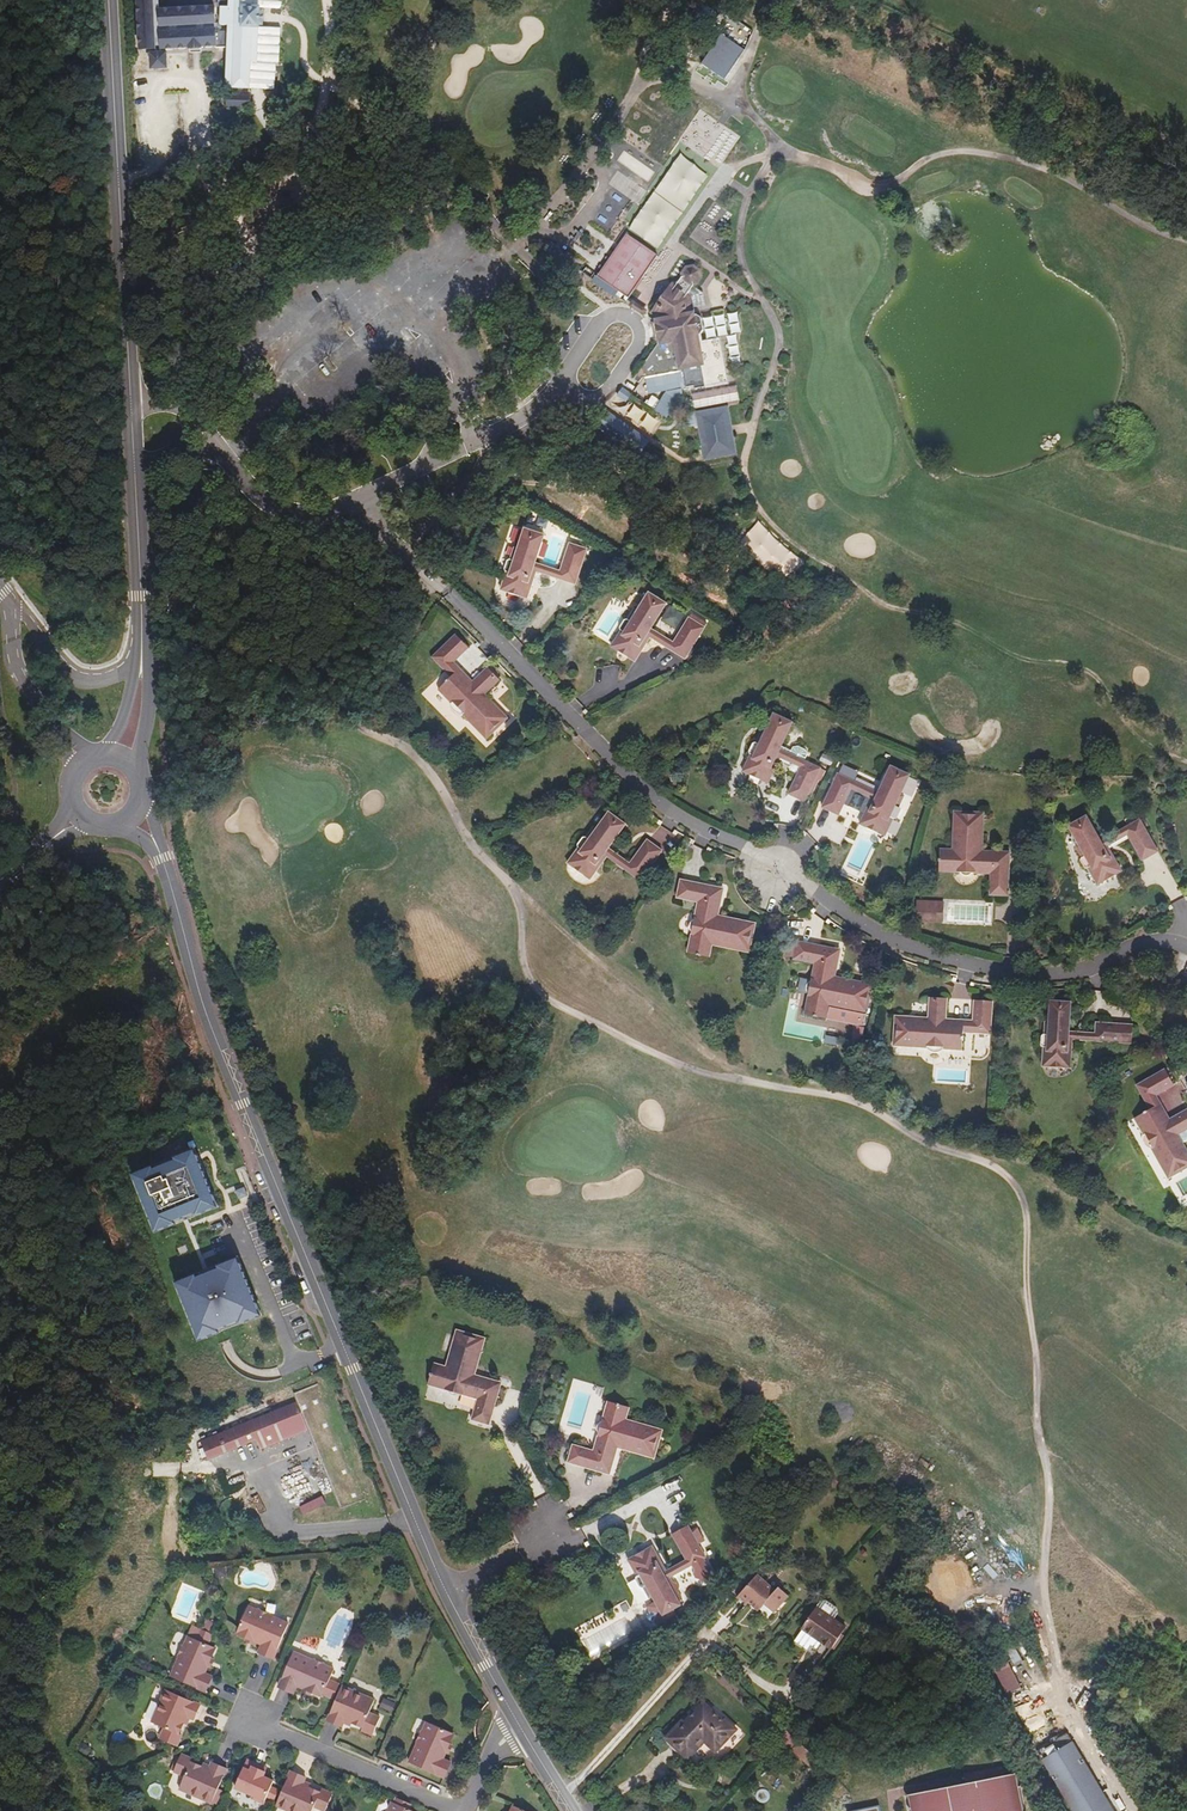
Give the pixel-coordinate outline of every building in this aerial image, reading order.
[(153,0),(138,0),(140,50),(156,49),(153,0)] [(218,6),(220,6),(220,24),(228,24),(228,30),(216,31),(214,7),(159,10),(161,49),(190,47),(190,49),(201,48),(201,46),(216,46),(216,48),(227,47),(226,88),(250,89),(251,63),(257,63),(257,89),(274,89),(275,62),(278,62),(280,28),(258,27),(258,26),(259,9),(259,7),(281,7),(281,0),(218,0),(218,6)] [(266,9),(265,20),(280,20),(281,10),(266,9)] [(739,58),(716,42),(696,72),(719,87),(739,58)] [(669,47),(664,55),(671,60),(676,53),(669,47)] [(157,54),(142,55),(143,71),(158,71),(157,54)] [(250,96),(228,95),(227,106),(249,107),(250,96)] [(647,130),(668,140),(673,129),(652,119),(647,130)] [(696,143),(713,154),(717,149),(725,154),(737,136),(710,119),(696,143)] [(702,192),(719,168),(687,146),(678,160),(671,155),(638,204),(614,188),(602,205),(623,220),(611,237),(616,241),(605,258),(609,260),(596,278),(627,300),(702,192)] [(542,258),(550,263),(553,258),(546,253),(542,258)] [(658,345),(634,379),(639,383),(643,378),(646,377),(649,394),(669,390),(677,389),(675,381),(680,380),(678,367),(702,363),(706,386),(728,382),(719,337),(702,341),(701,334),(703,330),(701,318),(697,314),(692,315),(689,298),(686,296),(695,284),(696,283),(700,278),(699,271),(694,267),(687,268),(683,274),(683,275),(675,288),(672,286),(651,314),(657,318),(658,322),(654,323),(658,345)] [(669,390),(664,398),(675,406),(683,394),(681,388),(677,389),(669,390)] [(623,389),(618,396),(626,401),(631,394),(623,389)] [(739,390),(694,391),(694,406),(739,404),(739,390)] [(664,398),(656,410),(667,418),(675,406),(664,398)] [(695,412),(696,417),(724,412),(731,450),(703,455),(704,460),(737,455),(728,406),(695,412)] [(598,420),(599,423),(597,426),(639,455),(649,441),(606,412),(604,415),(601,415),(598,420)] [(724,412),(696,417),(703,455),(731,450),(724,412)] [(537,532),(525,529),(518,549),(515,548),(511,560),(510,559),(508,560),(505,569),(506,571),(507,571),(502,587),(509,589),(508,592),(520,596),(521,593),(528,596),(536,571),(533,570),(535,563),(543,539),(535,536),(537,532)] [(570,543),(560,571),(558,578),(576,584),(587,549),(570,543)] [(533,570),(536,571),(558,578),(560,571),(535,563),(533,570)] [(660,599),(649,593),(638,611),(635,609),(628,619),(627,619),(625,620),(620,627),(621,630),(613,644),(619,648),(618,650),(628,657),(630,654),(637,659),(650,637),(647,635),(651,629),(665,607),(658,603),(660,599)] [(689,617),(673,643),(669,649),(685,659),(705,627),(689,617)] [(647,635),(650,637),(669,649),(673,643),(651,629),(647,635)] [(456,634),(432,657),(445,670),(469,648),(456,634)] [(453,662),(445,670),(451,677),(455,673),(468,686),(472,682),(453,662)] [(455,673),(438,689),(452,703),(453,702),(464,713),(463,714),(470,722),(471,721),(482,732),(481,733),(487,739),(508,718),(502,712),(501,714),(492,705),(494,703),(484,694),(499,680),(487,667),(468,686),(455,673)] [(452,703),(463,714),(464,713),(453,702),(452,703)] [(501,714),(502,712),(494,703),(492,705),(501,714)] [(785,719),(774,714),(765,733),(762,731),(756,743),(756,742),(753,743),(750,751),(750,754),(751,754),(744,769),(751,772),(750,775),(761,780),(762,777),(769,780),(780,757),(777,756),(780,749),(791,726),(783,722),(785,719)] [(470,722),(481,733),(482,732),(471,721),(470,722)] [(801,767),(804,760),(806,756),(804,752),(796,749),(792,750),(790,754),(780,749),(777,756),(780,757),(801,767)] [(804,760),(801,767),(788,794),(805,802),(821,768),(804,760)] [(901,795),(910,775),(898,770),(897,774),(889,770),(878,793),(875,800),(872,798),(861,821),(868,825),(867,827),(878,833),(879,830),(886,833),(893,819),(894,819),(896,818),(900,810),(899,808),(899,807),(904,796),(901,795)] [(839,815),(852,788),(855,782),(838,774),(822,808),(839,815)] [(852,788),(872,798),(875,800),(878,793),(855,782),(852,788)] [(619,820),(609,812),(596,829),(594,827),(586,838),(586,837),(583,838),(578,845),(578,847),(579,848),(569,861),(576,865),(574,868),(584,875),(586,873),(592,877),(607,856),(604,854),(609,848),(624,828),(617,823),(619,820)] [(1006,864),(1006,856),(975,854),(975,846),(982,847),(983,836),(981,836),(982,821),(983,821),(984,813),(954,812),(954,820),(956,820),(955,833),(953,833),(952,850),(940,849),(938,871),(990,874),(989,896),(1008,896),(1009,864),(1006,864)] [(1079,820),(1068,826),(1078,845),(1075,847),(1081,857),(1081,858),(1080,860),(1085,868),(1087,869),(1088,868),(1096,882),(1102,879),(1104,881),(1115,875),(1113,873),(1120,869),(1107,846),(1104,848),(1101,842),(1088,819),(1081,823),(1079,820)] [(626,825),(619,820),(617,823),(624,828),(626,825)] [(1124,829),(1127,835),(1142,861),(1158,852),(1140,820),(1124,829)] [(1104,848),(1107,846),(1127,835),(1124,829),(1101,842),(1104,848)] [(647,840),(630,864),(626,870),(641,881),(662,851),(647,840)] [(1006,864),(1009,864),(1010,853),(982,851),(982,847),(975,846),(975,854),(1006,856),(1006,864)] [(604,854),(607,856),(626,870),(630,864),(609,848),(604,854)] [(714,922),(720,891),(712,889),(712,886),(681,880),(677,898),(698,902),(688,953),(710,957),(712,945),(729,948),(729,946),(742,949),(742,951),(750,952),(756,923),(747,922),(747,923),(732,920),(733,919),(723,916),(721,923),(714,922)] [(724,888),(712,886),(712,889),(720,891),(714,922),(721,923),(723,916),(718,916),(724,888)] [(916,921),(937,922),(938,902),(917,901),(916,921)] [(815,963),(805,1014),(864,1025),(872,985),(864,983),(864,985),(849,981),(849,980),(839,978),(838,985),(830,983),(836,952),(828,951),(829,947),(797,941),(793,959),(815,963)] [(840,950),(829,947),(828,951),(836,952),(830,983),(838,985),(839,978),(835,977),(840,950)] [(943,1049),(962,1051),(964,1033),(964,1027),(945,1026),(946,1020),(947,999),(930,998),(928,1018),(916,1018),(915,1019),(903,1018),(903,1017),(895,1016),(893,1046),(901,1046),(901,1045),(917,1046),(917,1048),(927,1048),(927,1046),(943,1048),(943,1049)] [(972,1033),(991,1034),(993,1001),(974,1000),(973,1021),(972,1033)] [(1063,1002),(1050,1001),(1049,1022),(1045,1022),(1044,1034),(1044,1035),(1042,1036),(1041,1045),(1043,1047),(1042,1063),(1050,1064),(1050,1067),(1062,1067),(1063,1064),(1070,1065),(1072,1039),(1069,1039),(1069,1032),(1071,1006),(1062,1006),(1063,1002)] [(964,1033),(972,1033),(973,1021),(946,1020),(945,1026),(964,1027),(964,1033)] [(1096,1022),(1095,1034),(1095,1041),(1132,1043),(1133,1025),(1096,1022)] [(1069,1039),(1072,1039),(1095,1041),(1095,1034),(1069,1032),(1069,1039)] [(1165,1069),(1136,1085),(1145,1101),(1156,1095),(1174,1085),(1165,1069)] [(1156,1095),(1145,1101),(1150,1109),(1155,1106),(1164,1122),(1169,1119),(1156,1095)] [(1134,1118),(1144,1135),(1145,1134),(1153,1148),(1151,1148),(1156,1157),(1158,1157),(1166,1170),(1164,1171),(1168,1178),(1186,1168),(1186,1155),(1182,1147),(1184,1146),(1178,1134),(1186,1129),(1186,1109),(1169,1119),(1164,1122),(1155,1106),(1150,1109),(1134,1118)] [(1144,1135),(1151,1148),(1153,1148),(1145,1134),(1144,1135)] [(175,1160),(154,1168),(153,1165),(132,1174),(156,1233),(186,1220),(185,1218),(189,1216),(190,1219),(219,1207),(195,1149),(174,1157),(175,1160)] [(1156,1157),(1164,1171),(1166,1170),(1158,1157),(1156,1157)] [(244,1187),(235,1191),(239,1200),(248,1196),(244,1187)] [(209,1272),(205,1274),(204,1271),(176,1282),(200,1341),(221,1332),(220,1330),(240,1321),(241,1324),(262,1315),(239,1257),(208,1269),(209,1272)] [(495,1393),(498,1385),(467,1376),(469,1369),(476,1371),(479,1361),(477,1361),(481,1346),(483,1346),(485,1338),(457,1330),(455,1338),(456,1339),(453,1351),(451,1351),(446,1367),(429,1355),(428,1385),(478,1399),(472,1420),(489,1425),(498,1394),(495,1393)] [(495,1393),(498,1394),(502,1383),(475,1375),(476,1371),(469,1369),(467,1376),(498,1385),(495,1393)] [(342,1509),(366,1500),(319,1385),(295,1395),(298,1403),(203,1441),(210,1460),(259,1441),(263,1450),(310,1431),(342,1509)] [(600,1469),(608,1471),(617,1441),(624,1443),(622,1450),(632,1452),(633,1451),(647,1455),(647,1456),(655,1459),(663,1430),(655,1428),(654,1430),(642,1426),(642,1424),(626,1420),(630,1408),(608,1401),(594,1451),(573,1445),(568,1463),(599,1472),(600,1469)] [(600,1469),(599,1472),(610,1475),(618,1448),(622,1450),(624,1443),(617,1441),(608,1471),(600,1469)] [(300,1505),(303,1514),(326,1506),(324,1497),(300,1505)] [(672,1534),(686,1560),(690,1567),(691,1566),(700,1582),(713,1575),(704,1559),(706,1558),(688,1525),(672,1534)] [(676,1614),(674,1609),(672,1606),(679,1602),(667,1579),(663,1573),(667,1571),(654,1549),(647,1553),(646,1550),(635,1556),(636,1559),(629,1563),(637,1577),(636,1580),(641,1587),(643,1588),(650,1599),(651,1601),(644,1605),(647,1611),(646,1612),(646,1613),(645,1613),(645,1614),(645,1615),(645,1616),(646,1617),(646,1618),(647,1618),(647,1619),(648,1619),(649,1619),(650,1620),(651,1619),(652,1619),(655,1625),(676,1614)] [(686,1560),(667,1571),(663,1573),(667,1579),(690,1567),(686,1560)] [(775,1591),(757,1574),(737,1597),(747,1606),(750,1603),(759,1611),(765,1605),(774,1613),(790,1596),(780,1586),(775,1591)] [(821,1601),(817,1607),(801,1629),(802,1629),(795,1640),(807,1649),(811,1644),(817,1649),(821,1643),(831,1650),(847,1628),(835,1619),(839,1613),(838,1608),(827,1601),(821,1601)] [(258,1610),(249,1606),(237,1633),(248,1638),(255,1641),(262,1645),(259,1652),(274,1659),(289,1624),(270,1616),(270,1615),(258,1609),(258,1610)] [(215,1635),(193,1625),(185,1645),(184,1645),(179,1657),(180,1657),(171,1676),(206,1692),(213,1677),(205,1673),(208,1666),(211,1659),(216,1648),(210,1645),(215,1635)] [(1015,1664),(1030,1656),(1022,1640),(1006,1648),(1015,1664)] [(330,1680),(334,1669),(325,1665),(326,1664),(314,1659),(313,1660),(294,1652),(279,1687),(294,1693),(297,1685),(305,1689),(312,1692),(323,1696),(324,1693),(334,1698),(340,1684),(330,1680)] [(1011,1660),(995,1666),(1000,1683),(994,1685),(998,1697),(1021,1689),(1011,1660)] [(342,1686),(328,1720),(342,1727),(344,1723),(345,1721),(352,1724),(353,1722),(363,1727),(374,1732),(380,1717),(370,1713),(375,1700),(342,1686)] [(194,1720),(200,1705),(166,1690),(152,1722),(165,1728),(160,1739),(174,1745),(179,1734),(184,1723),(185,1724),(188,1717),(190,1718),(194,1720)] [(383,1697),(380,1707),(392,1712),(396,1702),(383,1697)] [(716,1752),(738,1729),(725,1717),(723,1719),(704,1702),(685,1721),(683,1719),(665,1738),(689,1759),(705,1742),(716,1752)] [(454,1734),(427,1722),(423,1731),(422,1731),(417,1743),(418,1743),(410,1762),(445,1777),(451,1762),(443,1759),(446,1752),(450,1744),(454,1734)] [(374,1732),(363,1727),(362,1730),(373,1735),(374,1732)] [(178,1747),(182,1736),(179,1734),(174,1745),(178,1747)] [(1073,1741),(1041,1760),(1071,1810),(1115,1810),(1073,1741)] [(193,1759),(182,1754),(180,1757),(191,1762),(193,1759)] [(212,1803),(227,1769),(212,1763),(210,1766),(209,1769),(202,1765),(202,1767),(191,1762),(180,1757),(174,1772),(185,1776),(179,1789),(212,1803)] [(264,1804),(274,1781),(264,1776),(266,1772),(261,1770),(262,1766),(247,1760),(235,1788),(254,1796),(252,1798),(264,1804)] [(964,1774),(966,1783),(1004,1775),(1002,1766),(964,1774)] [(291,1771),(276,1805),(290,1810),(313,1810),(315,1806),(325,1810),(326,1810),(332,1797),(321,1792),(310,1787),(311,1786),(303,1783),(304,1781),(306,1777),(291,1771)] [(1017,1772),(1004,1775),(966,1783),(909,1795),(913,1810),(1025,1810),(1017,1772)] [(161,1785),(149,1786),(150,1795),(162,1794),(161,1785)] [(333,1793),(322,1789),(321,1792),(332,1797),(333,1793)] [(393,1802),(389,1810),(388,1810),(387,1810),(413,1810),(409,1809),(411,1804),(397,1798),(395,1803),(393,1802)]
